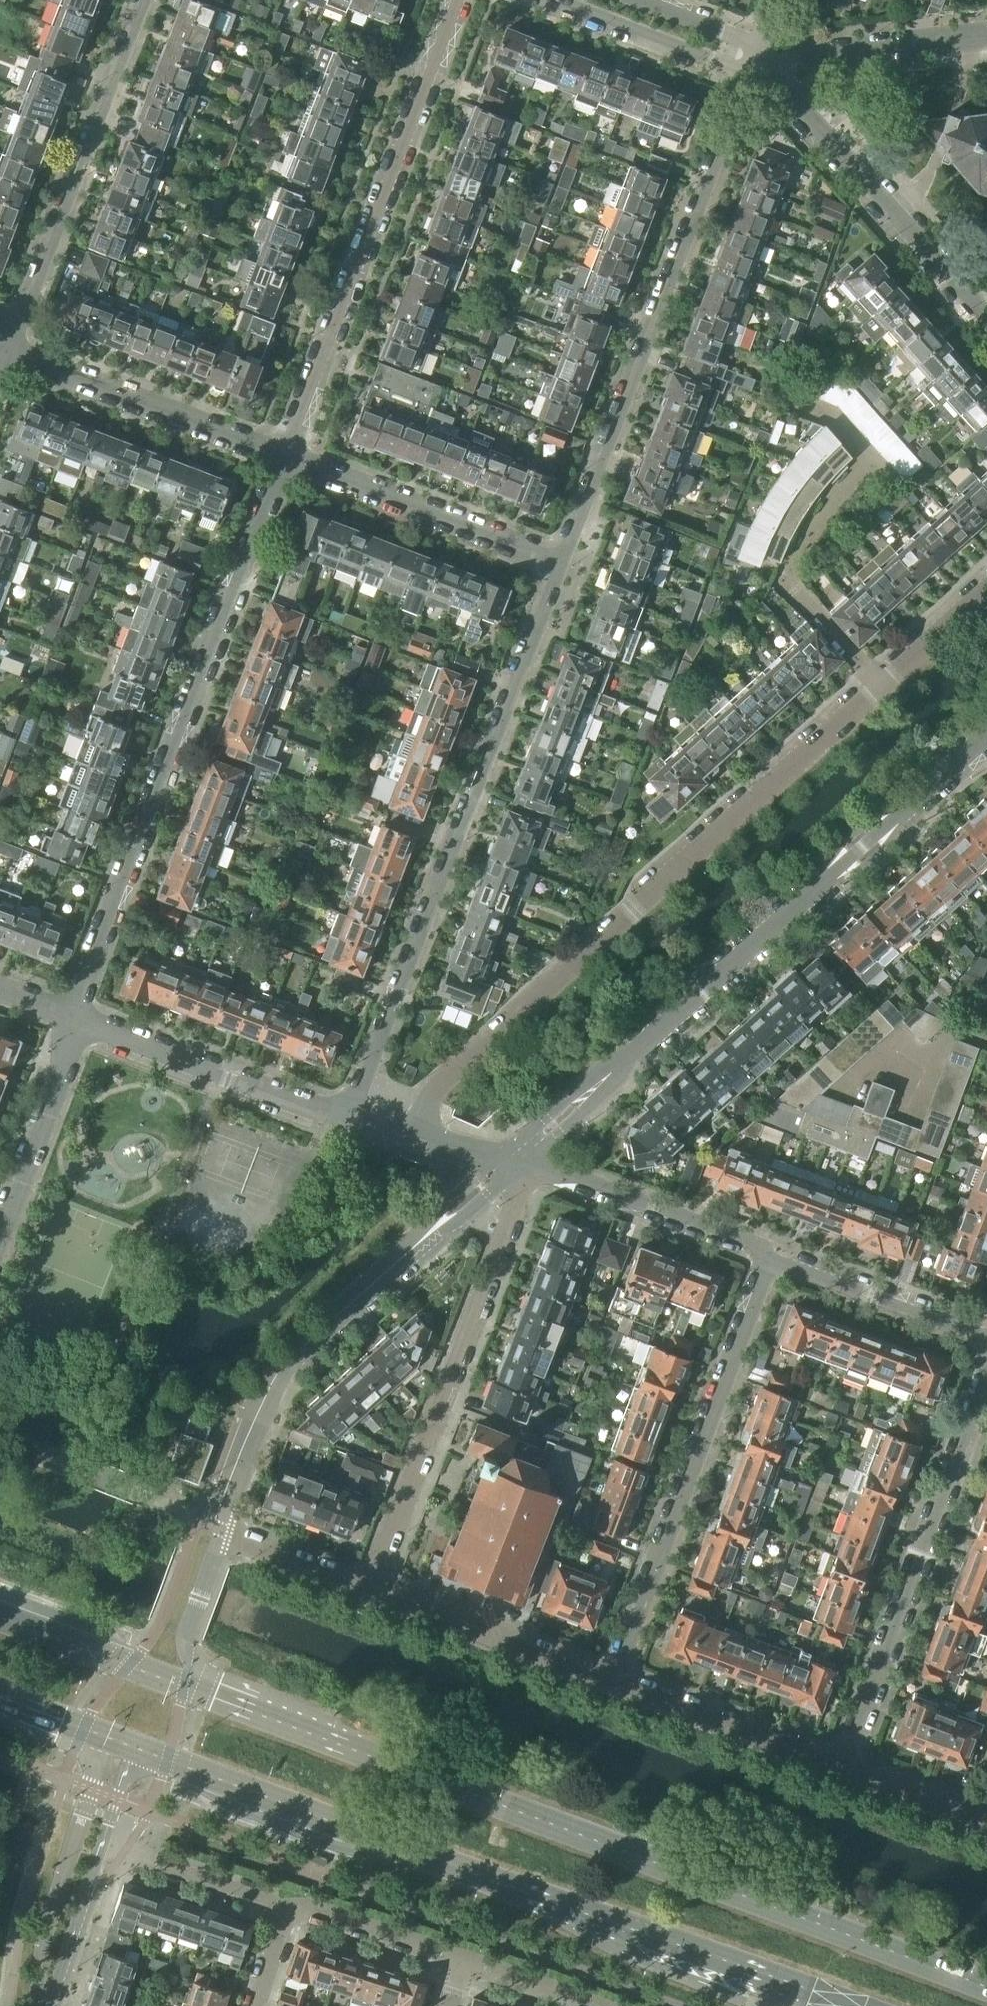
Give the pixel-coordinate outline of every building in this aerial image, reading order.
[(59,5),(93,18),(93,16),(96,17),(100,6),(98,5),(100,0),(61,0),(59,5)] [(211,29),(220,32),(228,12),(197,0),(181,0),(178,8),(180,9),(178,16),(211,29)] [(229,7),(237,10),(241,0),(231,0),(229,7)] [(322,8),(343,16),(346,7),(349,0),(325,0),(322,8)] [(366,15),(372,0),(349,0),(346,7),(366,15)] [(366,15),(397,27),(402,14),(394,11),(398,0),(372,0),(366,15)] [(832,3),(848,10),(852,0),(834,0),(832,3)] [(917,0),(910,0),(908,5),(919,11),(923,3),(917,0)] [(940,10),(944,0),(931,0),(929,5),(940,10)] [(249,15),(257,18),(265,22),(270,9),(254,3),(249,15)] [(59,5),(51,25),(85,38),(86,36),(88,37),(92,26),(90,25),(93,18),(59,5)] [(270,23),(277,26),(281,15),(274,12),(270,23)] [(170,37),(169,37),(203,50),(211,29),(178,16),(174,25),(172,24),(168,36),(170,37)] [(290,31),(298,33),(302,23),(294,20),(292,24),(290,31)] [(290,31),(292,24),(284,21),(282,27),(290,31)] [(317,23),(311,38),(318,41),(324,26),(317,23)] [(43,47),(38,58),(68,70),(72,58),(77,60),(77,58),(80,59),(84,48),(82,47),(85,38),(51,25),(43,47)] [(492,63),(513,71),(527,37),(519,34),(520,32),(508,28),(507,30),(505,29),(499,46),(494,47),(491,55),(494,58),(492,63)] [(217,41),(232,47),(235,38),(220,32),(217,41)] [(513,71),(535,80),(543,59),(548,45),(540,42),(540,40),(528,35),(527,38),(527,37),(513,71)] [(332,46),(339,49),(343,38),(336,36),(332,46)] [(164,45),(159,57),(195,71),(203,50),(169,37),(166,46),(164,45)] [(535,80),(555,87),(568,53),(560,50),(561,48),(549,43),(548,45),(543,59),(535,80)] [(328,50),(320,71),(359,86),(362,77),(364,78),(369,65),(328,50)] [(555,87),(575,95),(589,61),(581,58),(582,56),(570,51),(569,53),(568,53),(555,87)] [(590,58),(589,61),(575,95),(573,99),(589,105),(591,101),(598,103),(611,69),(602,66),(603,63),(602,59),(594,56),(590,58)] [(157,70),(153,80),(187,92),(195,71),(159,57),(155,70),(157,70)] [(19,91),(25,93),(61,107),(62,107),(59,106),(63,96),(65,97),(70,85),(67,84),(68,82),(64,81),(68,70),(38,58),(29,82),(24,80),(19,91)] [(261,74),(250,69),(242,90),(245,91),(253,94),(254,94),(261,74)] [(479,100),(499,108),(505,93),(495,89),(501,73),(490,69),(479,100)] [(619,111),(632,78),(631,77),(632,75),(620,70),(619,73),(611,69),(598,103),(594,113),(615,121),(619,111)] [(318,78),(312,92),(351,106),(351,105),(353,106),(358,95),(355,94),(359,86),(320,71),(318,78)] [(280,80),(266,74),(263,82),(277,87),(280,80)] [(619,111),(639,119),(653,86),(652,85),(653,83),(640,78),(640,81),(632,78),(619,111)] [(149,91),(146,99),(180,112),(187,92),(153,80),(151,79),(147,90),(149,91)] [(660,127),(673,93),(674,91),(661,86),(660,89),(653,86),(639,119),(660,127)] [(241,102),(248,104),(253,94),(245,91),(241,102)] [(312,92),(305,112),(345,127),(350,115),(348,115),(351,106),(312,92)] [(6,107),(6,109),(51,126),(55,117),(57,118),(61,107),(25,93),(18,112),(6,107)] [(505,93),(499,108),(499,110),(507,113),(513,96),(505,93)] [(673,93),(660,127),(682,135),(694,102),(693,101),(694,99),(682,94),(681,96),(673,93)] [(855,108),(872,115),(878,98),(867,94),(867,95),(861,93),(855,108)] [(252,109),(253,109),(258,111),(264,96),(258,94),(252,109)] [(142,122),(138,134),(166,144),(167,144),(171,133),(172,133),(180,112),(146,99),(143,107),(141,107),(136,120),(142,122)] [(471,120),(468,129),(497,140),(506,118),(476,107),(476,108),(473,107),(469,119),(471,120)] [(10,134),(46,148),(43,147),(47,137),(49,138),(54,127),(51,126),(6,109),(1,120),(0,119),(0,130),(10,134)] [(940,162),(947,165),(952,162),(978,190),(986,194),(986,115),(969,117),(968,112),(960,109),(957,118),(947,114),(945,120),(918,123),(936,144),(934,149),(943,153),(940,162)] [(246,115),(245,114),(239,112),(233,128),(240,130),(246,115)] [(305,112),(297,133),(335,148),(338,139),(341,140),(345,127),(305,112)] [(533,123),(541,126),(545,115),(538,112),(533,123)] [(245,130),(253,133),(258,119),(250,116),(245,130)] [(549,129),(560,134),(563,126),(552,122),(549,129)] [(563,126),(560,134),(582,142),(587,131),(566,123),(565,127),(563,126)] [(460,147),(460,148),(490,160),(497,140),(468,129),(465,135),(463,134),(458,147),(460,147)] [(583,143),(591,145),(595,134),(587,131),(583,143)] [(297,133),(289,153),(327,168),(331,159),(333,160),(337,149),(335,149),(335,148),(297,133)] [(10,134),(2,154),(36,167),(39,158),(41,159),(46,148),(10,134)] [(124,157),(121,165),(155,178),(163,156),(162,156),(166,144),(138,134),(134,145),(127,142),(122,156),(124,157)] [(667,174),(678,146),(656,138),(645,166),(667,174)] [(604,150),(624,158),(628,149),(614,144),(615,142),(608,139),(604,150)] [(256,150),(278,158),(281,151),(259,142),(256,150)] [(565,164),(566,165),(575,168),(583,147),(573,143),(565,164)] [(628,149),(624,158),(632,161),(636,149),(628,146),(628,149)] [(744,183),(781,198),(790,175),(786,173),(792,157),(766,147),(760,164),(753,161),(744,183)] [(455,155),(450,169),(482,181),(490,160),(460,148),(457,156),(455,155)] [(547,157),(560,163),(563,154),(550,148),(547,157)] [(216,163),(227,167),(231,158),(219,153),(216,163)] [(299,182),(295,192),(312,199),(316,188),(321,190),(326,177),(324,177),(327,168),(289,153),(281,175),(299,182)] [(0,159),(0,177),(28,188),(28,186),(31,187),(35,175),(33,174),(36,167),(2,154),(0,159)] [(113,186),(147,198),(153,201),(157,191),(150,189),(155,178),(121,165),(121,166),(118,165),(114,176),(116,177),(113,186)] [(558,185),(567,189),(574,169),(565,165),(558,185)] [(630,166),(622,188),(655,201),(659,192),(661,193),(666,180),(663,180),(664,179),(630,166)] [(442,189),(474,202),(493,209),(496,201),(477,194),(482,181),(450,169),(445,181),(447,182),(444,190),(442,189)] [(545,180),(553,183),(556,174),(549,171),(545,180)] [(20,209),(21,206),(23,207),(27,196),(25,195),(28,188),(0,177),(0,201),(20,209)] [(534,200),(545,204),(553,184),(542,180),(534,200)] [(742,198),(739,205),(773,218),(781,198),(744,183),(739,196),(742,198)] [(108,199),(105,206),(139,219),(145,221),(149,212),(142,210),(147,198),(113,186),(111,185),(106,198),(108,199)] [(280,202),(272,222),(302,233),(305,225),(308,226),(313,213),(307,211),(312,199),(295,192),(277,185),(272,198),(280,202)] [(550,207),(560,211),(568,190),(557,186),(550,207)] [(622,188),(614,208),(648,221),(648,220),(650,221),(655,208),(653,208),(655,201),(622,188)] [(440,202),(436,211),(478,227),(485,230),(488,221),(469,214),(474,202),(442,189),(437,202),(440,202)] [(817,212),(840,222),(847,206),(824,196),(817,212)] [(200,206),(211,211),(214,203),(203,199),(200,206)] [(215,200),(214,203),(211,211),(209,215),(220,219),(225,204),(215,200)] [(12,229),(13,227),(15,228),(19,217),(17,216),(20,209),(0,201),(0,225),(12,229)] [(734,218),(731,227),(765,240),(773,218),(739,205),(739,206),(737,205),(732,218),(734,218)] [(101,218),(97,227),(131,239),(139,219),(105,206),(105,207),(103,206),(98,217),(101,218)] [(614,208),(606,229),(642,243),(647,229),(645,228),(648,221),(614,208)] [(428,244),(437,247),(452,253),(465,258),(469,247),(470,248),(478,227),(436,211),(434,218),(431,217),(427,230),(429,231),(428,232),(432,233),(428,244)] [(542,226),(542,227),(554,232),(557,223),(555,222),(556,217),(546,213),(541,226),(542,226)] [(256,240),(264,243),(294,254),(298,245),(300,246),(304,235),(302,234),(302,233),(272,222),(261,217),(253,239),(256,240)] [(190,221),(187,227),(185,235),(196,239),(201,225),(190,221)] [(220,226),(210,221),(208,221),(203,234),(215,239),(220,226)] [(536,227),(525,222),(517,241),(521,243),(528,246),(529,246),(536,227)] [(599,249),(598,249),(632,262),(635,254),(637,255),(642,243),(606,229),(594,224),(587,244),(599,249)] [(810,232),(831,241),(835,233),(814,224),(810,232)] [(7,250),(12,238),(9,237),(12,229),(0,225),(0,247),(7,250)] [(131,239),(97,227),(95,234),(92,233),(87,247),(123,260),(128,248),(134,251),(138,242),(131,239)] [(726,233),(721,247),(757,260),(765,240),(731,227),(728,234),(726,233)] [(772,242),(783,246),(786,239),(775,235),(772,242)] [(536,238),(532,247),(546,252),(549,243),(536,238)] [(264,243),(257,263),(287,274),(290,266),(292,267),(296,256),(294,255),(294,254),(264,243)] [(529,246),(528,246),(521,243),(515,257),(525,260),(530,249),(530,248),(528,248),(529,246)] [(415,266),(412,274),(442,285),(453,289),(465,258),(452,253),(437,247),(428,244),(424,255),(420,253),(420,254),(418,253),(413,266),(415,266)] [(179,256),(189,260),(193,249),(184,245),(179,256)] [(193,262),(205,266),(210,251),(199,247),(193,262)] [(546,252),(532,247),(529,257),(542,262),(546,252)] [(718,260),(715,268),(749,281),(757,260),(721,247),(716,259),(718,260)] [(598,249),(590,270),(624,283),(627,274),(629,275),(634,263),(632,262),(598,249)] [(80,272),(89,275),(102,280),(104,274),(104,272),(109,260),(88,252),(80,272)] [(848,307),(884,275),(879,270),(883,266),(872,255),(854,271),(847,264),(835,274),(842,282),(857,299),(848,307)] [(109,260),(104,272),(112,275),(116,263),(109,260)] [(827,264),(826,263),(818,261),(812,279),(820,282),(827,264)] [(171,279),(181,283),(187,266),(177,262),(171,279)] [(194,263),(186,284),(185,284),(197,289),(206,267),(194,263)] [(257,263),(249,284),(279,295),(282,287),(284,288),(288,276),(286,275),(287,274),(257,263)] [(584,292),(580,302),(607,312),(611,302),(618,305),(623,291),(621,290),(624,283),(590,270),(579,266),(572,287),(578,289),(584,292)] [(710,274),(705,288),(741,302),(741,301),(749,281),(715,268),(712,275),(710,274)] [(405,294),(404,296),(434,307),(442,285),(412,274),(409,282),(407,281),(402,293),(405,294)] [(884,275),(848,307),(863,323),(872,316),(898,292),(893,285),(895,284),(886,274),(884,276),(884,275)] [(102,280),(89,275),(82,292),(74,288),(60,324),(69,328),(70,331),(77,333),(80,332),(81,332),(95,297),(101,281),(102,280)] [(101,340),(102,340),(118,300),(105,295),(110,284),(101,281),(95,297),(81,332),(90,336),(88,339),(90,343),(96,345),(100,344),(101,340)] [(556,281),(552,291),(574,300),(578,289),(572,287),(556,281)] [(119,349),(122,348),(138,307),(125,303),(129,293),(132,285),(125,282),(118,300),(102,340),(110,344),(111,346),(119,349)] [(279,295),(249,284),(241,305),(273,317),(278,304),(275,303),(279,295)] [(796,298),(801,300),(812,304),(816,293),(801,287),(796,298)] [(741,302),(705,288),(700,300),(703,301),(699,309),(745,327),(749,317),(754,305),(741,301),(741,302)] [(504,309),(505,309),(506,310),(511,298),(494,291),(489,303),(495,305),(500,307),(504,309)] [(872,316),(886,332),(913,308),(908,302),(910,300),(901,291),(899,292),(898,292),(872,316)] [(201,295),(191,292),(186,306),(191,307),(197,305),(201,295)] [(397,315),(396,316),(426,327),(434,307),(404,296),(401,303),(399,302),(394,314),(397,315)] [(213,300),(207,314),(210,315),(220,307),(222,303),(213,300)] [(812,304),(801,300),(795,315),(806,319),(812,304)] [(578,314),(570,335),(600,347),(603,338),(605,339),(610,327),(607,326),(608,325),(603,323),(607,312),(580,302),(578,306),(586,309),(584,316),(578,314)] [(504,309),(500,307),(495,305),(492,314),(501,318),(504,309)] [(143,356),(159,315),(148,311),(138,307),(122,348),(131,351),(132,354),(140,357),(143,356)] [(886,332),(901,348),(928,324),(922,318),(924,317),(916,307),(914,309),(913,308),(886,332)] [(692,329),(691,330),(725,343),(726,341),(738,346),(745,327),(699,309),(697,316),(695,316),(690,328),(692,329)] [(238,327),(247,331),(253,315),(244,312),(238,327)] [(777,338),(797,346),(798,346),(807,324),(779,313),(776,320),(783,323),(777,338)] [(163,364),(164,364),(175,334),(180,323),(159,315),(143,356),(152,359),(153,362),(160,365),(163,364)] [(247,331),(241,347),(263,355),(275,324),(253,315),(247,331)] [(389,336),(428,351),(436,331),(426,327),(396,316),(393,323),(391,323),(387,335),(389,336)] [(808,331),(815,338),(827,326),(821,319),(808,331)] [(915,365),(916,365),(942,341),(937,335),(939,333),(931,324),(929,326),(928,324),(901,348),(895,354),(903,362),(896,368),(903,376),(915,365)] [(479,341),(491,346),(496,331),(485,327),(479,341)] [(691,355),(686,366),(722,379),(724,380),(750,390),(754,379),(728,369),(725,368),(725,366),(717,363),(725,343),(691,330),(688,338),(686,337),(681,350),(684,350),(683,352),(691,355)] [(493,352),(506,357),(514,337),(501,332),(493,352)] [(196,342),(185,372),(193,375),(194,378),(201,380),(205,379),(205,380),(217,350),(220,341),(200,333),(196,342)] [(184,372),(185,372),(196,342),(175,334),(164,364),(173,367),(174,370),(181,373),(184,372)] [(570,335),(562,356),(591,368),(592,366),(594,367),(599,355),(597,354),(600,347),(570,335)] [(428,351),(389,336),(386,343),(384,342),(379,356),(381,357),(380,358),(420,373),(428,351)] [(916,365),(930,381),(957,357),(952,351),(954,350),(945,340),(943,342),(942,341),(916,365)] [(807,346),(801,362),(815,367),(820,351),(807,346)] [(236,357),(225,387),(236,391),(235,393),(249,398),(260,369),(258,368),(263,355),(241,347),(236,357)] [(225,387),(236,357),(217,350),(205,380),(214,383),(212,386),(214,390),(220,392),(224,391),(225,387)] [(562,356),(554,377),(584,388),(584,387),(586,388),(591,376),(589,375),(591,368),(562,356)] [(476,357),(472,367),(481,370),(485,361),(476,357)] [(815,367),(838,377),(838,370),(825,357),(815,367)] [(930,381),(945,398),(972,374),(967,368),(968,366),(960,357),(958,359),(957,357),(930,381)] [(350,439),(372,447),(400,370),(379,362),(350,439)] [(481,370),(472,367),(470,366),(461,388),(472,393),(481,370)] [(673,373),(664,395),(702,409),(702,408),(711,412),(713,406),(712,405),(722,379),(686,366),(682,377),(673,373)] [(837,406),(903,480),(904,481),(922,465),(851,386),(800,366),(791,389),(837,406)] [(385,448),(393,451),(420,378),(400,370),(372,447),(384,452),(385,448)] [(849,378),(857,387),(867,378),(863,373),(862,374),(860,372),(858,370),(849,378)] [(539,394),(546,397),(576,408),(578,408),(583,396),(581,395),(584,388),(554,377),(539,371),(536,379),(543,382),(539,394)] [(945,398),(937,405),(936,406),(950,423),(960,414),(986,390),(981,384),(983,383),(975,373),(973,375),(972,374),(945,398)] [(413,463),(414,459),(427,425),(437,399),(446,402),(451,389),(420,378),(393,451),(401,454),(400,458),(413,463)] [(857,387),(872,403),(882,394),(867,378),(857,387)] [(477,394),(487,398),(491,387),(481,383),(477,394)] [(960,414),(975,432),(986,421),(986,391),(986,390),(960,414)] [(886,391),(882,394),(872,403),(883,415),(889,410),(893,407),(897,403),(886,391)] [(462,394),(462,395),(458,405),(466,408),(470,398),(462,394)] [(664,409),(661,417),(700,432),(703,425),(706,426),(710,425),(715,413),(711,412),(702,408),(702,409),(664,395),(661,405),(662,408),(664,409)] [(576,408),(546,397),(538,418),(568,430),(568,428),(571,429),(575,417),(573,416),(576,408)] [(482,402),(481,403),(478,413),(485,416),(489,405),(482,402)] [(17,436),(39,445),(51,415),(42,411),(43,408),(41,405),(35,403),(32,404),(30,407),(28,406),(27,408),(23,412),(24,417),(21,425),(17,429),(18,433),(17,436)] [(889,410),(883,415),(895,430),(896,429),(905,421),(893,407),(889,410)] [(499,420),(506,423),(511,425),(515,415),(503,410),(499,420)] [(55,472),(62,454),(74,424),(64,420),(63,418),(56,415),(53,416),(51,415),(39,445),(54,450),(47,469),(55,472)] [(656,429),(653,437),(696,454),(703,433),(700,432),(661,417),(660,418),(657,419),(654,427),(656,429)] [(534,421),(531,420),(524,418),(520,428),(527,431),(528,430),(532,428),(534,421)] [(776,420),(773,431),(780,433),(783,422),(776,420)] [(805,430),(802,433),(800,435),(802,436),(799,441),(807,444),(839,475),(844,470),(841,467),(851,457),(825,427),(813,422),(806,431),(805,430)] [(62,454),(85,462),(96,432),(87,429),(85,426),(79,424),(76,425),(74,424),(62,454)] [(454,477),(455,475),(467,441),(456,436),(459,428),(450,424),(447,433),(434,467),(442,470),(441,472),(454,477)] [(433,469),(434,467),(447,433),(427,425),(414,459),(422,462),(421,464),(433,469)] [(566,434),(545,426),(540,438),(561,446),(566,434)] [(902,436),(908,442),(916,434),(911,428),(902,436)] [(753,445),(764,449),(771,434),(759,430),(753,445)] [(780,433),(773,431),(769,442),(776,444),(780,433)] [(986,458),(986,435),(983,431),(972,441),(984,454),(986,458)] [(85,462),(107,471),(118,441),(109,437),(107,435),(101,432),(98,433),(96,432),(85,462)] [(645,457),(645,458),(678,471),(683,459),(698,465),(701,456),(696,454),(653,437),(650,446),(649,446),(647,447),(644,454),(645,457)] [(104,478),(103,480),(126,488),(130,479),(141,449),(139,449),(137,446),(131,444),(128,444),(118,441),(107,471),(104,478)] [(474,485),(475,483),(488,449),(467,441),(455,475),(463,478),(462,480),(474,485)] [(796,456),(791,461),(822,487),(831,477),(834,480),(839,475),(807,444),(803,449),(801,448),(795,455),(796,456)] [(925,445),(916,453),(932,470),(941,462),(925,445)] [(130,479),(151,488),(163,458),(161,457),(162,456),(151,452),(150,453),(141,449),(130,479)] [(495,493),(496,490),(509,457),(488,449),(475,483),(483,486),(483,488),(495,493)] [(739,469),(747,473),(748,473),(756,453),(746,449),(739,469)] [(955,456),(962,464),(963,463),(962,461),(967,456),(962,450),(955,456)] [(503,497),(516,503),(529,469),(509,461),(510,457),(509,457),(496,490),(504,494),(503,497)] [(155,502),(169,508),(185,466),(184,466),(182,463),(176,461),(173,462),(163,458),(151,488),(159,491),(155,502)] [(529,469),(516,503),(537,511),(538,508),(541,509),(545,499),(542,498),(546,489),(548,490),(552,481),(549,480),(550,477),(551,478),(556,466),(533,458),(529,469)] [(637,467),(633,478),(666,490),(670,492),(676,479),(680,481),(683,473),(678,471),(645,458),(642,467),(640,466),(637,467)] [(781,475),(777,480),(814,506),(817,501),(814,498),(822,487),(791,461),(787,467),(786,466),(780,474),(781,475)] [(946,465),(940,471),(948,480),(954,474),(946,465)] [(193,513),(196,505),(207,475),(209,471),(195,466),(194,470),(186,468),(187,467),(185,466),(169,508),(166,517),(176,521),(181,509),(193,513)] [(729,480),(742,486),(743,487),(749,474),(734,468),(729,480)] [(926,469),(916,478),(924,486),(933,477),(926,469)] [(93,485),(100,488),(103,480),(104,478),(97,475),(93,485)] [(207,475),(196,505),(204,508),(201,516),(217,522),(221,512),(223,510),(226,504),(225,500),(230,489),(231,488),(230,487),(229,487),(228,483),(229,483),(228,481),(227,482),(207,475)] [(976,480),(986,492),(986,475),(980,481),(978,478),(976,480)] [(666,490),(633,478),(625,499),(658,511),(666,490)] [(768,495),(764,500),(799,521),(806,509),(810,512),(814,506),(777,480),(773,486),(772,485),(767,494),(768,495)] [(960,493),(984,520),(986,517),(986,492),(976,480),(960,493)] [(899,493),(900,493),(908,502),(911,506),(919,499),(907,486),(899,493)] [(726,503),(735,507),(740,494),(731,490),(726,503)] [(908,502),(900,493),(884,507),(892,516),(908,502)] [(960,493),(944,508),(968,534),(975,528),(976,530),(985,523),(983,521),(984,520),(960,493)] [(21,534),(30,511),(0,500),(0,526),(21,534)] [(756,515),(750,528),(767,536),(771,530),(793,541),(796,535),(792,533),(799,521),(764,500),(761,506),(760,505),(755,514),(756,515)] [(884,507),(876,513),(885,523),(893,517),(884,507)] [(313,561),(328,520),(329,518),(321,515),(320,517),(314,515),(315,513),(303,508),(298,521),(301,522),(272,598),(295,607),(313,561)] [(944,508),(927,523),(951,549),(958,544),(960,545),(969,537),(967,535),(968,534),(944,508)] [(710,519),(703,537),(702,539),(720,546),(727,526),(721,523),(725,513),(718,511),(714,520),(710,519)] [(53,520),(40,515),(37,525),(49,529),(53,520)] [(108,533),(124,539),(130,525),(114,519),(108,533)] [(313,561),(335,569),(351,527),(337,522),(337,524),(328,520),(313,561)] [(927,523),(911,538),(935,564),(942,558),(943,560),(953,552),(951,550),(951,549),(927,523)] [(624,533),(619,547),(659,562),(665,547),(657,544),(660,536),(630,524),(626,534),(624,533)] [(767,536),(750,528),(741,525),(738,524),(724,564),(752,565),(753,563),(757,565),(761,555),(779,562),(786,546),(791,548),(793,541),(771,530),(767,536)] [(7,554),(15,533),(21,535),(21,534),(0,526),(0,551),(7,554)] [(359,574),(361,567),(373,538),(364,534),(365,532),(351,527),(335,569),(357,578),(359,574)] [(859,528),(851,535),(857,542),(865,535),(859,528)] [(361,567),(384,576),(396,544),(382,539),(381,541),(373,538),(361,567)] [(911,538),(895,552),(919,579),(920,578),(921,580),(931,572),(929,570),(935,564),(911,538)] [(183,541),(175,562),(198,570),(202,559),(205,549),(183,541)] [(695,552),(713,560),(717,551),(699,542),(695,552)] [(380,587),(401,595),(417,555),(408,551),(409,549),(396,544),(384,576),(380,587)] [(842,544),(835,550),(841,558),(849,551),(842,544)] [(611,568),(610,570),(651,585),(659,562),(619,547),(614,560),(616,561),(613,569),(611,568)] [(841,558),(835,550),(826,557),(835,567),(843,560),(841,558)] [(11,582),(20,559),(7,554),(0,551),(0,578),(11,582)] [(895,552),(879,567),(903,593),(905,595),(914,586),(912,585),(919,579),(895,552)] [(67,570),(78,574),(84,558),(73,554),(67,570)] [(420,616),(424,604),(441,561),(427,556),(426,558),(417,555),(401,595),(397,607),(420,616)] [(855,573),(863,582),(886,608),(887,607),(889,609),(897,602),(896,600),(903,593),(879,567),(872,558),(855,573)] [(160,561),(151,584),(187,598),(191,587),(190,583),(186,582),(190,573),(160,561)] [(443,607),(448,609),(462,572),(453,569),(454,566),(441,561),(424,604),(443,607)] [(817,566),(809,574),(815,581),(824,573),(817,566)] [(85,569),(80,582),(91,586),(96,574),(85,569)] [(602,591),(604,592),(642,607),(651,585),(610,570),(602,591)] [(472,610),(483,580),(484,578),(472,573),(471,575),(462,572),(448,609),(447,612),(456,616),(460,605),(472,610)] [(2,604),(11,582),(0,578),(0,603),(2,604)] [(483,580),(472,610),(463,633),(465,634),(463,639),(468,641),(468,642),(472,643),(478,640),(482,631),(480,627),(479,627),(478,624),(480,618),(494,623),(508,589),(483,580)] [(71,604),(72,605),(80,608),(83,602),(87,603),(93,587),(91,586),(80,582),(71,604)] [(863,582),(846,597),(874,629),(883,621),(883,618),(880,614),(886,608),(863,582)] [(147,583),(139,605),(178,620),(182,610),(185,609),(188,602),(186,599),(187,598),(151,584),(151,585),(147,583)] [(57,599),(67,603),(72,590),(62,587),(57,599)] [(680,595),(687,598),(698,602),(702,594),(684,587),(680,595)] [(599,600),(593,615),(634,630),(642,607),(604,592),(601,601),(599,600)] [(757,605),(765,612),(775,601),(767,592),(757,605)] [(707,593),(703,605),(712,608),(716,597),(707,593)] [(874,629),(846,597),(845,597),(848,600),(831,615),(858,644),(874,629)] [(55,599),(47,622),(59,627),(67,604),(55,599)] [(265,617),(262,627),(291,638),(300,615),(270,603),(270,605),(268,605),(266,606),(263,614),(263,617),(265,617)] [(80,608),(72,605),(63,628),(72,631),(80,608)] [(114,622),(129,628),(170,643),(174,633),(176,632),(179,625),(178,622),(178,620),(139,605),(134,619),(128,617),(117,613),(114,622)] [(703,605),(701,609),(708,612),(709,614),(712,608),(703,605)] [(750,612),(758,619),(763,614),(755,606),(750,612)] [(708,612),(701,609),(697,620),(694,630),(704,640),(712,618),(709,614),(708,612)] [(341,625),(350,629),(355,617),(345,613),(341,625)] [(634,630),(593,615),(589,627),(591,628),(587,637),(617,649),(620,641),(628,644),(634,630)] [(673,628),(686,633),(689,624),(677,619),(673,628)] [(59,627),(47,622),(39,644),(51,649),(59,627)] [(256,634),(251,648),(283,661),(291,638),(262,627),(258,635),(256,634)] [(376,638),(384,641),(388,630),(380,627),(376,638)] [(120,650),(121,650),(161,665),(162,663),(165,662),(167,654),(166,652),(170,643),(129,628),(120,650)] [(693,630),(685,652),(693,660),(704,641),(693,630)] [(795,642),(795,643),(824,674),(841,659),(814,630),(798,645),(795,642)] [(398,648),(407,651),(407,650),(411,638),(412,635),(403,632),(398,648)] [(407,651),(417,654),(429,658),(433,645),(411,638),(407,650),(407,651)] [(377,670),(386,647),(373,642),(364,665),(377,670)] [(349,659),(359,663),(361,663),(367,648),(355,643),(349,659)] [(795,643),(777,658),(803,686),(804,686),(802,684),(809,678),(812,682),(815,682),(824,674),(795,643)] [(248,662),(245,671),(284,686),(287,678),(277,675),(283,661),(251,648),(246,661),(248,662)] [(112,673),(117,675),(152,688),(153,686),(156,684),(159,677),(158,675),(161,665),(121,650),(112,673)] [(693,660),(685,652),(677,673),(686,676),(693,660)] [(567,654),(559,677),(600,693),(612,662),(589,653),(586,661),(567,654)] [(452,666),(474,675),(479,664),(456,655),(452,666)] [(777,658),(761,673),(785,699),(792,693),(794,695),(803,686),(777,658)] [(666,663),(662,675),(669,677),(673,666),(666,663)] [(428,664),(419,686),(464,702),(472,680),(428,664)] [(355,687),(356,688),(369,693),(375,675),(362,670),(355,687)] [(234,693),(266,705),(277,709),(285,687),(284,687),(284,686),(245,671),(241,680),(239,679),(234,693)] [(761,673),(745,687),(770,716),(771,716),(769,714),(776,707),(778,709),(787,701),(785,699),(761,673)] [(100,690),(95,704),(130,718),(134,707),(138,708),(142,699),(145,700),(148,699),(152,688),(117,675),(110,694),(100,690)] [(548,698),(587,714),(591,715),(597,701),(612,707),(615,698),(600,693),(559,677),(555,686),(553,686),(548,698)] [(339,682),(333,697),(343,701),(349,686),(339,682)] [(421,687),(413,709),(457,726),(462,713),(460,712),(464,702),(419,686),(421,687)] [(348,710),(361,715),(369,693),(356,688),(355,687),(347,710),(348,710)] [(745,687),(729,702),(753,728),(760,722),(761,724),(770,716),(745,687)] [(644,690),(639,703),(654,709),(659,696),(644,690)] [(231,707),(227,716),(257,728),(266,705),(234,693),(229,706),(231,707)] [(708,711),(713,716),(737,742),(739,744),(748,736),(747,734),(753,728),(729,702),(724,696),(708,711)] [(545,713),(542,721),(579,736),(587,714),(548,698),(543,712),(545,713)] [(63,731),(84,739),(85,739),(127,754),(120,751),(124,741),(127,739),(129,734),(128,730),(128,729),(126,728),(130,718),(95,704),(86,729),(82,728),(81,725),(68,720),(67,720),(63,731)] [(412,709),(403,731),(446,748),(449,739),(451,740),(457,726),(413,709),(412,709)] [(646,710),(637,734),(646,738),(646,737),(648,737),(656,714),(646,710)] [(6,729),(17,733),(19,734),(25,716),(13,711),(6,729)] [(326,727),(334,731),(340,716),(331,713),(326,727)] [(257,728),(227,716),(224,725),(222,724),(217,737),(219,738),(219,739),(254,753),(264,756),(272,734),(264,731),(257,728)] [(713,716),(697,731),(721,757),(723,759),(732,751),(730,749),(737,742),(713,716)] [(28,717),(19,740),(34,745),(42,723),(28,717)] [(344,718),(340,731),(350,735),(355,722),(344,718)] [(536,731),(531,743),(563,756),(568,743),(575,746),(579,736),(542,721),(538,731),(536,731)] [(653,732),(660,739),(668,731),(658,721),(653,732)] [(264,731),(272,734),(284,738),(287,731),(267,723),(264,731)] [(405,733),(396,755),(440,771),(445,758),(443,757),(446,748),(403,731),(403,732),(405,733)] [(680,746),(682,749),(708,778),(718,770),(718,767),(714,763),(721,757),(697,731),(680,746)] [(7,761),(15,739),(2,734),(0,740),(0,758),(7,761)] [(646,738),(637,734),(636,734),(628,755),(638,759),(646,738)] [(84,739),(76,761),(89,766),(118,776),(122,766),(125,765),(127,759),(126,756),(127,754),(85,739),(84,739)] [(346,745),(337,742),(333,741),(328,755),(341,759),(346,745)] [(528,758),(524,767),(554,778),(563,756),(531,743),(526,757),(528,758)] [(682,749),(665,764),(691,793),(708,778),(682,749)] [(254,753),(250,763),(273,772),(277,773),(277,772),(287,776),(291,766),(264,756),(254,753)] [(384,776),(390,779),(429,793),(432,784),(434,785),(440,771),(396,755),(393,753),(384,776)] [(205,774),(202,783),(242,798),(250,776),(246,775),(246,774),(211,760),(210,762),(208,761),(203,773),(205,774)] [(76,761),(67,783),(111,800),(110,798),(113,796),(115,791),(114,787),(118,776),(89,766),(76,761)] [(273,772),(250,763),(246,774),(246,775),(250,776),(268,783),(273,772)] [(691,793),(665,764),(649,779),(659,790),(658,791),(661,793),(646,806),(660,822),(691,793)] [(554,778),(524,767),(520,778),(518,777),(514,789),(520,792),(516,802),(542,812),(553,817),(556,807),(545,803),(551,788),(562,793),(565,784),(554,779),(554,778)] [(8,768),(2,785),(10,788),(16,771),(8,768)] [(629,774),(615,768),(612,775),(627,780),(629,774)] [(429,793),(390,779),(382,801),(420,816),(429,793)] [(610,801),(619,804),(621,805),(629,783),(618,779),(610,801)] [(59,805),(64,807),(101,821),(105,811),(108,810),(110,804),(109,801),(111,800),(67,783),(59,805)] [(196,791),(191,806),(223,818),(223,816),(235,821),(243,799),(242,798),(202,783),(198,792),(196,791)] [(10,788),(2,785),(0,790),(0,804),(5,806),(11,789),(10,788)] [(357,792),(352,803),(371,810),(373,811),(378,800),(357,792)] [(983,800),(977,805),(979,810),(978,811),(986,821),(986,802),(983,800)] [(371,810),(352,803),(349,812),(368,819),(371,810)] [(185,828),(225,844),(227,844),(231,835),(218,830),(223,818),(191,806),(186,818),(188,819),(185,828)] [(101,821),(64,807),(55,830),(85,842),(92,845),(93,843),(96,841),(98,836),(97,832),(101,821)] [(963,825),(986,852),(986,821),(978,811),(977,812),(972,810),(966,815),(968,820),(963,825)] [(502,826),(499,835),(540,850),(548,829),(564,834),(568,823),(545,814),(541,826),(537,824),(537,823),(508,811),(507,814),(505,813),(500,825),(502,826)] [(594,830),(609,836),(613,825),(598,819),(594,830)] [(949,844),(978,876),(984,870),(982,867),(986,862),(986,852),(963,825),(954,833),(956,838),(949,844)] [(382,826),(374,849),(403,860),(412,837),(382,826)] [(179,836),(174,850),(206,862),(217,866),(225,844),(185,828),(181,837),(179,836)] [(85,842),(55,830),(52,837),(45,835),(39,850),(77,864),(77,863),(80,861),(82,856),(81,852),(85,842)] [(493,843),(489,855),(520,868),(526,852),(547,860),(550,854),(540,850),(499,835),(495,844),(493,843)] [(11,858),(15,846),(0,841),(0,853),(11,858)] [(316,848),(298,841),(296,845),(314,852),(316,848)] [(933,858),(966,895),(982,880),(978,876),(949,844),(942,850),(937,848),(931,853),(933,858)] [(15,846),(11,858),(18,860),(22,849),(15,846)] [(374,849),(365,871),(397,883),(402,869),(400,869),(403,860),(374,849)] [(171,864),(167,873),(216,891),(218,885),(209,882),(209,881),(200,878),(206,862),(174,850),(169,863),(171,864)] [(273,854),(270,861),(282,866),(285,858),(273,854)] [(485,870),(482,879),(512,890),(520,868),(489,855),(483,870),(485,870)] [(32,867),(37,869),(54,876),(59,864),(37,856),(32,867)] [(923,868),(917,873),(950,911),(967,896),(966,895),(933,858),(932,859),(931,860),(926,858),(921,863),(923,868)] [(282,866),(270,861),(267,870),(279,874),(282,866)] [(583,867),(596,872),(598,867),(585,862),(583,867)] [(345,889),(347,890),(386,905),(390,896),(392,897),(397,883),(365,871),(353,867),(345,889)] [(216,891),(167,873),(164,882),(162,881),(157,893),(159,894),(159,896),(197,911),(198,908),(203,908),(206,905),(205,902),(202,897),(194,894),(194,893),(203,896),(206,889),(216,891)] [(901,888),(900,888),(934,926),(950,911),(917,873),(909,880),(905,877),(899,883),(901,888)] [(471,900),(503,912),(514,917),(523,895),(512,890),(482,879),(478,888),(476,887),(471,900)] [(282,881),(279,890),(296,896),(299,887),(282,881)] [(934,926),(900,888),(899,888),(899,890),(894,887),(888,892),(890,897),(884,903),(912,934),(918,940),(934,926)] [(274,904),(286,908),(291,895),(279,890),(274,904)] [(353,903),(348,915),(380,927),(385,915),(383,914),(386,905),(347,890),(343,899),(353,903)] [(468,915),(465,922),(495,934),(503,912),(471,900),(466,914),(468,915)] [(46,901),(41,913),(28,950),(33,953),(33,954),(52,961),(54,954),(63,957),(66,948),(57,944),(56,944),(57,940),(62,936),(60,931),(61,929),(62,930),(67,918),(52,912),(56,904),(46,901)] [(181,910),(161,902),(155,918),(175,926),(181,910)] [(567,902),(564,911),(577,915),(580,907),(567,902)] [(864,914),(899,952),(901,955),(911,946),(905,940),(912,934),(884,903),(876,909),(872,907),(864,914)] [(26,950),(28,950),(41,913),(39,908),(35,906),(31,905),(27,907),(19,904),(16,912),(4,942),(14,945),(15,948),(23,951),(26,950)] [(255,905),(250,917),(248,922),(259,926),(266,910),(255,905)] [(4,942),(16,912),(0,906),(0,942),(3,941),(4,942)] [(339,912),(330,935),(369,950),(373,941),(374,942),(380,927),(348,915),(339,912)] [(187,914),(183,923),(198,928),(201,919),(187,914)] [(848,928),(847,928),(876,960),(882,967),(899,952),(864,914),(857,920),(852,917),(846,923),(848,928)] [(224,926),(208,920),(204,929),(221,935),(224,926)] [(459,932),(455,944),(486,957),(495,934),(465,922),(461,933),(459,932)] [(275,927),(265,923),(261,935),(270,939),(275,927)] [(876,960),(847,928),(846,930),(841,927),(836,932),(838,937),(831,944),(836,950),(832,954),(844,967),(848,963),(859,975),(876,960)] [(501,938),(513,943),(516,936),(504,932),(501,938)] [(369,950),(330,935),(321,958),(360,973),(369,950)] [(451,959),(448,968),(477,980),(500,989),(503,980),(492,976),(497,961),(486,957),(455,944),(449,959),(451,959)] [(515,944),(511,956),(522,960),(527,948),(515,944)] [(278,947),(276,953),(290,958),(292,952),(278,947)] [(959,953),(967,960),(972,954),(964,947),(959,953)] [(305,957),(294,953),(291,961),(302,965),(305,957)] [(163,955),(160,962),(147,996),(156,999),(155,1001),(168,1006),(184,964),(184,963),(182,962),(182,961),(166,955),(165,956),(163,955)] [(969,969),(978,976),(986,964),(986,963),(978,956),(969,969)] [(145,1002),(147,996),(160,962),(144,957),(141,966),(133,963),(121,993),(145,1002)] [(817,959),(798,976),(828,1011),(848,993),(817,959)] [(182,1009),(191,1013),(203,983),(202,983),(206,973),(184,964),(168,1006),(181,1011),(182,1009)] [(947,973),(955,982),(962,971),(956,965),(947,973)] [(477,980),(448,968),(443,979),(442,978),(436,993),(442,996),(443,994),(453,997),(450,1005),(462,1010),(465,1002),(468,1003),(474,988),(488,994),(486,998),(497,1003),(502,989),(500,989),(477,980)] [(358,978),(336,969),(330,984),(353,992),(358,978)] [(783,982),(774,990),(808,1027),(809,1026),(805,1022),(823,1005),(828,1011),(798,976),(794,972),(792,973),(790,971),(781,980),(783,982)] [(200,1018),(213,1023),(225,991),(229,980),(207,972),(203,983),(191,1013),(200,1016),(200,1018)] [(965,974),(962,984),(978,990),(982,980),(965,974)] [(935,987),(939,992),(947,1000),(952,988),(944,979),(935,987)] [(244,1035),(258,1040),(270,1009),(269,1009),(274,997),(252,989),(248,1000),(247,1000),(236,1030),(245,1033),(244,1035)] [(771,997),(758,1008),(790,1043),(808,1027),(774,990),(778,994),(773,999),(771,997)] [(227,1026),(236,1030),(247,1000),(225,991),(213,1023),(226,1028),(227,1026)] [(289,1052),(302,1057),(314,1026),(301,1021),(310,996),(301,992),(292,1017),(280,1047),(290,1051),(289,1052)] [(888,1001),(876,1012),(891,1029),(902,1019),(903,1019),(888,1001)] [(922,1011),(939,1019),(943,1011),(932,1001),(922,1011)] [(748,1021),(743,1026),(772,1059),(790,1043),(758,1008),(746,1019),(748,1021)] [(944,1024),(939,1019),(922,1011),(915,1008),(903,1019),(902,1019),(923,1043),(944,1024)] [(271,1044),(280,1047),(292,1017),(270,1009),(258,1040),(271,1045),(271,1044)] [(876,1012),(867,1019),(882,1037),(891,1029),(876,1012)] [(867,1019),(857,1028),(872,1046),(882,1037),(867,1019)] [(730,1037),(724,1043),(753,1076),(772,1059),(743,1026),(741,1024),(728,1035),(730,1037)] [(314,1026),(302,1057),(316,1062),(316,1061),(326,1065),(338,1035),(314,1026)] [(857,1028),(847,1037),(862,1055),(872,1046),(857,1028)] [(827,1035),(820,1040),(828,1049),(834,1044),(827,1035)] [(8,1065),(10,1061),(11,1062),(17,1046),(15,1045),(14,1042),(15,1041),(4,1037),(4,1038),(3,1037),(0,1036),(0,1062),(8,1065)] [(847,1037),(837,1046),(852,1064),(862,1055),(847,1037)] [(828,1049),(820,1040),(814,1045),(822,1054),(828,1049)] [(954,1040),(950,1051),(974,1060),(978,1049),(954,1040)] [(716,1046),(704,1057),(735,1092),(753,1076),(724,1043),(718,1048),(716,1046)] [(837,1046),(827,1055),(842,1073),(852,1064),(837,1046)] [(950,1051),(946,1060),(970,1069),(974,1060),(950,1051)] [(827,1055),(817,1064),(832,1082),(842,1073),(827,1055)] [(685,1071),(684,1072),(718,1108),(735,1092),(704,1057),(692,1068),(693,1070),(689,1075),(685,1071)] [(946,1060),(943,1070),(967,1079),(970,1069),(946,1060)] [(1,1086),(8,1065),(0,1062),(0,1086),(1,1086)] [(817,1064),(807,1073),(823,1090),(832,1082),(817,1064)] [(784,1072),(792,1082),(798,1076),(790,1067),(784,1072)] [(673,1081),(665,1088),(695,1121),(713,1104),(717,1109),(718,1108),(684,1072),(683,1073),(681,1070),(671,1079),(673,1081)] [(943,1070),(939,1080),(963,1089),(967,1079),(943,1070)] [(807,1073),(772,1104),(804,1116),(805,1112),(815,1116),(826,1120),(833,1100),(818,1095),(823,1090),(807,1073)] [(939,1080),(936,1090),(959,1099),(963,1089),(939,1080)] [(845,1126),(855,1129),(874,1136),(882,1115),(883,1116),(893,1089),(872,1081),(862,1108),(853,1105),(852,1107),(845,1126)] [(772,1083),(766,1089),(774,1098),(780,1092),(772,1083)] [(648,1104),(646,1106),(679,1142),(680,1141),(676,1137),(695,1121),(665,1088),(657,1095),(655,1093),(646,1102),(648,1104)] [(774,1098),(766,1089),(760,1094),(768,1103),(774,1098)] [(936,1090),(932,1100),(956,1109),(959,1099),(936,1090)] [(826,1120),(835,1123),(836,1123),(843,1104),(833,1100),(826,1120)] [(932,1100),(928,1109),(952,1118),(956,1109),(932,1100)] [(797,1133),(808,1137),(815,1116),(805,1112),(804,1116),(772,1104),(757,1118),(798,1133),(797,1133)] [(836,1123),(845,1126),(852,1107),(843,1104),(836,1123)] [(679,1142),(646,1106),(649,1110),(631,1127),(628,1135),(630,1143),(626,1144),(629,1158),(632,1157),(634,1165),(672,1158),(671,1150),(679,1142)] [(963,1106),(961,1113),(971,1117),(974,1109),(963,1106)] [(928,1109),(925,1119),(949,1128),(952,1118),(928,1109)] [(971,1117),(961,1113),(958,1120),(968,1124),(971,1117)] [(730,1121),(738,1130),(744,1124),(736,1115),(730,1121)] [(874,1136),(875,1136),(884,1139),(892,1119),(883,1116),(882,1115),(874,1136)] [(815,1140),(827,1144),(835,1123),(826,1120),(815,1116),(808,1137),(815,1140)] [(902,1123),(892,1119),(884,1139),(894,1143),(902,1123)] [(925,1119),(921,1129),(945,1138),(949,1128),(925,1119)] [(753,1121),(741,1133),(757,1139),(763,1125),(753,1121)] [(827,1144),(846,1151),(855,1129),(845,1126),(836,1123),(835,1123),(827,1144)] [(911,1126),(902,1123),(894,1143),(904,1147),(911,1126)] [(921,1130),(911,1126),(904,1147),(913,1150),(917,1138),(921,1130)] [(855,1129),(846,1151),(867,1159),(875,1136),(874,1136),(855,1129)] [(921,1129),(921,1130),(917,1138),(941,1147),(945,1138),(921,1129)] [(779,1144),(780,1142),(783,1133),(777,1130),(773,1141),(779,1144)] [(783,1133),(780,1142),(789,1145),(793,1136),(783,1133)] [(719,1147),(710,1138),(704,1143),(712,1153),(719,1147)] [(917,1138),(913,1150),(914,1151),(915,1149),(938,1157),(941,1147),(917,1138)] [(875,1149),(892,1155),(895,1147),(877,1141),(875,1149)] [(723,1193),(735,1198),(750,1158),(751,1155),(729,1147),(726,1157),(717,1154),(707,1163),(703,1174),(717,1179),(715,1186),(724,1189),(723,1193)] [(911,1170),(911,1169),(916,1156),(898,1149),(892,1163),(911,1170)] [(682,1177),(695,1182),(704,1160),(690,1155),(682,1177)] [(916,1156),(911,1169),(914,1170),(915,1166),(929,1172),(933,1162),(916,1156)] [(748,1202),(756,1205),(771,1166),(750,1158),(735,1198),(736,1198),(735,1201),(747,1205),(748,1202)] [(765,1206),(778,1210),(794,1167),(773,1160),(771,1166),(756,1205),(757,1206),(759,1200),(766,1203),(765,1206)] [(790,1212),(799,1215),(814,1175),(794,1167),(778,1210),(789,1215),(790,1212)] [(973,1187),(986,1192),(986,1169),(980,1167),(973,1187)] [(806,1221),(819,1226),(835,1181),(814,1173),(814,1175),(799,1215),(807,1218),(806,1221)] [(832,1227),(841,1230),(854,1197),(853,1196),(855,1189),(835,1181),(819,1226),(830,1230),(832,1227)] [(932,1185),(929,1194),(940,1198),(943,1189),(932,1185)] [(965,1207),(986,1215),(986,1192),(973,1187),(965,1207)] [(858,1243),(859,1244),(877,1197),(855,1189),(853,1196),(854,1197),(841,1230),(848,1233),(847,1237),(859,1241),(858,1243)] [(940,1198),(929,1194),(925,1204),(936,1208),(940,1198)] [(881,1248),(894,1212),(898,1203),(877,1196),(877,1197),(859,1244),(860,1244),(859,1247),(870,1251),(871,1248),(879,1251),(881,1248)] [(958,1228),(986,1239),(986,1215),(965,1207),(958,1228)] [(894,1212),(881,1248),(888,1250),(887,1253),(898,1257),(899,1254),(902,1255),(915,1219),(894,1212)] [(554,1220),(546,1242),(586,1257),(596,1231),(592,1230),(593,1226),(581,1221),(580,1225),(560,1218),(559,1222),(554,1220)] [(917,1225),(913,1235),(924,1239),(928,1229),(917,1225)] [(950,1249),(983,1261),(986,1254),(986,1239),(958,1228),(950,1249)] [(924,1239),(913,1235),(905,1257),(916,1261),(924,1239)] [(598,1261),(609,1265),(617,1243),(606,1239),(598,1261)] [(542,1264),(542,1266),(578,1279),(586,1257),(546,1242),(542,1242),(539,1250),(542,1253),(538,1263),(542,1264)] [(983,1261),(950,1249),(931,1242),(927,1253),(936,1256),(932,1267),(937,1269),(935,1272),(951,1278),(952,1275),(972,1282),(972,1280),(975,1281),(980,1269),(976,1268),(979,1261),(982,1262),(983,1261)] [(617,1243),(609,1265),(620,1269),(628,1247),(617,1243)] [(648,1264),(652,1252),(651,1250),(643,1247),(641,1248),(639,1247),(627,1281),(626,1280),(623,1289),(617,1287),(608,1311),(622,1316),(616,1332),(617,1333),(627,1336),(629,1329),(632,1320),(652,1266),(648,1264)] [(658,1254),(652,1252),(648,1264),(652,1266),(632,1320),(652,1327),(664,1295),(677,1260),(658,1253),(658,1254)] [(678,1261),(677,1260),(664,1295),(685,1303),(698,1269),(691,1267),(690,1263),(681,1259),(678,1262),(677,1261),(678,1261)] [(534,1285),(533,1289),(569,1302),(578,1279),(542,1266),(539,1273),(536,1272),(531,1284),(534,1285)] [(678,1323),(686,1326),(694,1306),(706,1311),(707,1311),(709,1311),(710,1311),(712,1310),(713,1309),(714,1308),(714,1307),(715,1305),(715,1304),(715,1302),(714,1301),(713,1300),(712,1299),(710,1298),(719,1277),(717,1276),(716,1272),(707,1269),(704,1272),(698,1269),(685,1303),(678,1323)] [(604,1279),(601,1287),(612,1290),(615,1283),(604,1279)] [(612,1290),(601,1287),(599,1294),(609,1298),(612,1290)] [(526,1296),(521,1311),(560,1325),(569,1302),(533,1289),(529,1297),(526,1296)] [(780,1343),(803,1351),(816,1315),(787,1303),(777,1331),(776,1332),(775,1335),(775,1337),(776,1339),(779,1342),(780,1343)] [(588,1317),(600,1322),(603,1314),(591,1309),(588,1317)] [(519,1325),(515,1335),(551,1349),(560,1325),(521,1311),(516,1324),(519,1325)] [(398,1325),(387,1335),(414,1365),(420,1371),(424,1368),(431,1371),(436,1357),(420,1350),(428,1329),(427,1327),(428,1326),(429,1325),(430,1323),(430,1322),(430,1320),(430,1318),(430,1317),(428,1315),(427,1314),(425,1313),(423,1313),(422,1313),(420,1313),(419,1314),(417,1316),(416,1315),(401,1328),(398,1325)] [(803,1351),(825,1359),(838,1326),(829,1322),(830,1320),(829,1319),(829,1318),(828,1316),(827,1315),(826,1314),(825,1314),(823,1313),(822,1313),(821,1314),(819,1314),(818,1315),(816,1315),(803,1351)] [(673,1335),(672,1337),(668,1347),(689,1355),(693,1343),(681,1338),(686,1326),(678,1323),(673,1335)] [(825,1359),(847,1367),(860,1334),(851,1331),(851,1327),(842,1324),(839,1326),(838,1326),(825,1359)] [(597,1349),(609,1354),(617,1333),(616,1332),(605,1328),(597,1349)] [(649,1336),(629,1329),(627,1336),(646,1343),(649,1336)] [(847,1367),(869,1375),(882,1342),(873,1339),(873,1335),(863,1332),(861,1334),(860,1334),(847,1367)] [(661,1344),(668,1347),(672,1337),(665,1334),(661,1344)] [(378,1349),(374,1353),(398,1379),(414,1365),(387,1335),(375,1345),(378,1349)] [(508,1343),(503,1358),(545,1374),(552,1357),(548,1356),(551,1349),(515,1335),(511,1345),(508,1343)] [(869,1375),(891,1384),(904,1350),(900,1349),(900,1345),(891,1342),(888,1344),(882,1342),(869,1375)] [(650,1345),(642,1366),(683,1381),(688,1369),(685,1366),(688,1359),(650,1345)] [(908,1399),(910,1400),(927,1355),(923,1354),(923,1352),(922,1351),(921,1350),(920,1349),(918,1348),(917,1348),(915,1348),(914,1348),(913,1349),(911,1350),(910,1351),(910,1352),(904,1350),(891,1384),(911,1391),(908,1399)] [(575,1349),(573,1356),(585,1361),(588,1354),(575,1349)] [(366,1353),(354,1364),(377,1390),(381,1394),(398,1379),(374,1353),(369,1356),(366,1353)] [(927,1355),(910,1400),(931,1408),(935,1397),(938,1398),(949,1371),(945,1370),(946,1366),(947,1366),(949,1362),(932,1355),(932,1357),(927,1355)] [(585,1361),(573,1356),(570,1363),(582,1368),(585,1361)] [(493,1380),(493,1381),(533,1396),(541,1373),(545,1375),(545,1374),(503,1358),(498,1372),(500,1373),(497,1382),(493,1380)] [(593,1363),(591,1370),(601,1374),(604,1367),(593,1363)] [(344,1379),(340,1383),(364,1410),(381,1394),(377,1390),(354,1364),(341,1376),(344,1379)] [(642,1366),(635,1387),(669,1400),(671,1392),(673,1392),(674,1393),(676,1392),(677,1392),(678,1391),(679,1390),(680,1389),(683,1381),(642,1366)] [(766,1383),(788,1391),(792,1379),(770,1371),(766,1383)] [(586,1376),(581,1391),(592,1395),(595,1388),(597,1380),(586,1376)] [(407,1381),(403,1384),(416,1399),(418,1400),(421,1397),(407,1381)] [(533,1396),(493,1381),(484,1405),(523,1420),(533,1396)] [(333,1384),(321,1394),(348,1424),(364,1410),(340,1383),(336,1387),(333,1384)] [(416,1399),(403,1384),(400,1387),(406,1395),(405,1396),(412,1403),(416,1399)] [(635,1387),(627,1408),(661,1422),(664,1413),(668,1412),(671,1404),(668,1401),(669,1400),(635,1387)] [(756,1406),(754,1409),(788,1421),(797,1399),(763,1387),(760,1395),(756,1395),(753,1403),(756,1406)] [(802,1398),(809,1400),(813,1391),(813,1389),(806,1387),(802,1398)] [(592,1395),(581,1391),(579,1396),(590,1400),(592,1395)] [(823,1406),(834,1409),(838,1400),(813,1391),(809,1400),(823,1406)] [(348,1424),(321,1394),(309,1405),(311,1408),(307,1412),(310,1416),(295,1429),(313,1436),(320,1439),(328,1442),(348,1424)] [(559,1406),(570,1410),(573,1403),(561,1398),(559,1406)] [(579,1399),(577,1404),(574,1411),(584,1415),(589,1403),(579,1399)] [(838,1400),(834,1409),(845,1413),(849,1404),(838,1400)] [(853,1416),(860,1419),(864,1409),(857,1406),(853,1416)] [(627,1408),(619,1429),(653,1441),(656,1433),(660,1433),(663,1425),(660,1422),(661,1422),(627,1408)] [(375,1409),(369,1414),(377,1424),(383,1418),(375,1409)] [(749,1416),(744,1428),(785,1443),(785,1442),(781,1440),(788,1421),(754,1409),(752,1415),(749,1416)] [(822,1425),(833,1429),(838,1415),(827,1411),(822,1425)] [(377,1424),(369,1414),(363,1420),(371,1429),(377,1424)] [(875,1424),(896,1432),(901,1418),(896,1416),(892,1424),(885,1421),(885,1420),(877,1418),(875,1424)] [(166,1472),(169,1473),(198,1483),(198,1482),(201,1473),(201,1474),(202,1472),(205,1464),(205,1463),(208,1454),(209,1454),(209,1453),(212,1445),(213,1444),(204,1441),(205,1439),(205,1440),(211,1425),(210,1425),(190,1418),(190,1417),(189,1417),(184,1432),(184,1433),(181,1432),(181,1433),(178,1442),(177,1441),(177,1443),(174,1451),(173,1452),(174,1452),(171,1461),(170,1461),(170,1462),(167,1471),(167,1470),(166,1472)] [(567,1517),(591,1457),(581,1453),(586,1440),(576,1436),(580,1425),(559,1417),(555,1428),(537,1422),(533,1434),(547,1440),(543,1450),(476,1424),(466,1449),(480,1455),(477,1464),(479,1465),(437,1571),(454,1578),(456,1574),(471,1580),(469,1583),(490,1591),(491,1588),(506,1594),(505,1597),(521,1604),(533,1574),(556,1513),(567,1517)] [(901,1418),(896,1432),(918,1440),(923,1426),(901,1418)] [(743,1452),(777,1464),(788,1468),(791,1459),(780,1455),(785,1443),(744,1428),(741,1436),(741,1437),(741,1438),(742,1440),(743,1441),(744,1442),(745,1443),(746,1443),(743,1452)] [(867,1450),(875,1452),(909,1465),(909,1464),(913,1463),(916,1455),(914,1452),(917,1444),(873,1428),(865,1449),(867,1450)] [(287,1440),(308,1448),(313,1436),(295,1429),(294,1430),(291,1429),(287,1440)] [(653,1441),(619,1429),(612,1449),(646,1462),(648,1454),(652,1453),(655,1445),(653,1443),(653,1441)] [(838,1438),(848,1441),(850,1433),(840,1430),(838,1438)] [(818,1455),(823,1456),(830,1436),(822,1433),(818,1446),(820,1450),(818,1455)] [(398,1458),(397,1458),(385,1450),(380,1462),(395,1467),(398,1458)] [(864,1471),(863,1472),(898,1486),(901,1487),(902,1484),(906,1483),(909,1475),(906,1473),(909,1465),(875,1452),(867,1450),(860,1470),(864,1471)] [(736,1471),(770,1484),(781,1488),(783,1482),(782,1479),(773,1475),(777,1464),(743,1452),(743,1453),(739,1453),(736,1461),(738,1464),(736,1471)] [(343,1466),(351,1469),(356,1457),(347,1454),(343,1466)] [(356,1457),(351,1469),(376,1478),(381,1466),(356,1457)] [(261,1507),(283,1515),(302,1466),(280,1458),(261,1507)] [(615,1459),(606,1482),(638,1494),(647,1471),(615,1459)] [(807,1475),(814,1477),(818,1468),(810,1465),(807,1475)] [(283,1515),(304,1523),(320,1482),(299,1475),(302,1466),(283,1515)] [(731,1485),(728,1492),(762,1505),(770,1484),(736,1471),(735,1473),(732,1473),(728,1482),(731,1485)] [(821,1471),(818,1479),(829,1483),(832,1475),(821,1471)] [(863,1472),(856,1493),(889,1505),(892,1498),(893,1498),(895,1499),(896,1499),(898,1498),(899,1498),(900,1497),(901,1496),(901,1495),(902,1493),(902,1492),(902,1490),(901,1489),(900,1488),(899,1487),(898,1487),(898,1486),(863,1472)] [(818,1479),(811,1499),(821,1503),(829,1483),(818,1479)] [(790,1493),(799,1496),(807,1499),(812,1486),(797,1481),(793,1483),(790,1493)] [(304,1523),(327,1532),(344,1487),(343,1487),(341,1491),(320,1482),(304,1523)] [(606,1482),(598,1504),(630,1516),(638,1494),(606,1482)] [(344,1487),(327,1532),(340,1537),(342,1533),(349,1536),(352,1526),(357,1528),(362,1513),(361,1513),(366,1501),(362,1500),(364,1495),(344,1487)] [(721,1511),(720,1513),(754,1525),(762,1505),(728,1492),(726,1499),(722,1499),(719,1508),(721,1511)] [(856,1493),(848,1513),(882,1526),(885,1518),(888,1517),(891,1510),(889,1507),(889,1505),(856,1493)] [(799,1496),(792,1516),(799,1519),(807,1499),(799,1496)] [(982,1517),(986,1518),(986,1496),(985,1502),(981,1503),(979,1510),(981,1513),(980,1516),(982,1517)] [(821,1503),(811,1499),(803,1520),(814,1524),(821,1503)] [(630,1516),(598,1504),(590,1525),(622,1537),(630,1516)] [(709,1523),(706,1532),(743,1545),(754,1549),(760,1551),(767,1530),(754,1525),(720,1513),(718,1520),(716,1519),(715,1519),(713,1519),(712,1520),(711,1520),(710,1521),(709,1523)] [(848,1513),(841,1534),(874,1546),(875,1544),(879,1543),(882,1535),(879,1533),(882,1526),(848,1513)] [(799,1519),(792,1516),(789,1515),(786,1522),(797,1526),(799,1519)] [(976,1538),(986,1542),(986,1518),(982,1517),(982,1518),(980,1517),(979,1517),(978,1518),(976,1518),(975,1519),(975,1520),(974,1522),(974,1523),(974,1524),(974,1526),(975,1527),(976,1528),(977,1529),(979,1530),(976,1538)] [(569,1526),(577,1529),(581,1521),(572,1518),(569,1526)] [(796,1538),(806,1541),(809,1530),(800,1527),(796,1538)] [(743,1545),(706,1532),(702,1542),(704,1545),(701,1553),(735,1565),(747,1569),(754,1549),(743,1545)] [(841,1534),(834,1553),(867,1566),(867,1565),(871,1564),(874,1556),(872,1553),(874,1546),(841,1534)] [(968,1559),(986,1566),(986,1542),(976,1538),(976,1539),(972,1540),(969,1547),(971,1550),(968,1559)] [(590,1552),(613,1561),(617,1550),(594,1541),(590,1552)] [(793,1548),(788,1561),(798,1565),(803,1552),(793,1548)] [(816,1572),(829,1577),(861,1588),(861,1586),(863,1587),(864,1587),(865,1586),(867,1586),(868,1585),(868,1584),(869,1583),(869,1582),(869,1581),(869,1579),(868,1578),(868,1577),(866,1576),(865,1575),(864,1574),(867,1566),(834,1553),(833,1553),(824,1550),(816,1572)] [(735,1565),(701,1553),(701,1554),(698,1555),(695,1563),(697,1566),(694,1574),(728,1586),(735,1565)] [(564,1618),(565,1618),(581,1576),(558,1568),(560,1562),(551,1559),(539,1591),(548,1594),(543,1606),(552,1610),(552,1611),(552,1613),(552,1614),(553,1616),(554,1617),(555,1618),(556,1619),(558,1619),(559,1619),(561,1619),(562,1619),(564,1618)] [(961,1579),(986,1588),(986,1566),(968,1559),(964,1560),(961,1568),(964,1571),(961,1579)] [(763,1576),(776,1581),(777,1581),(780,1573),(766,1567),(763,1576)] [(784,1572),(779,1586),(792,1591),(796,1578),(795,1578),(795,1577),(784,1572)] [(581,1576),(565,1618),(578,1623),(581,1620),(594,1625),(601,1606),(597,1604),(606,1582),(596,1578),(594,1582),(581,1576)] [(692,1577),(692,1579),(688,1589),(710,1597),(715,1586),(692,1577)] [(829,1577),(822,1596),(856,1609),(858,1602),(862,1602),(865,1594),(862,1591),(863,1589),(861,1588),(829,1577)] [(953,1600),(986,1612),(986,1611),(986,1588),(961,1579),(958,1585),(955,1586),(952,1594),(954,1597),(953,1600)] [(792,1591),(779,1586),(777,1591),(788,1595),(790,1595),(792,1591)] [(762,1587),(758,1598),(765,1600),(770,1598),(773,1591),(762,1587)] [(737,1594),(730,1592),(726,1603),(733,1605),(737,1594)] [(856,1609),(822,1596),(814,1618),(847,1631),(850,1623),(854,1622),(857,1614),(855,1611),(856,1609)] [(747,1611),(754,1613),(758,1602),(751,1600),(747,1611)] [(942,1617),(941,1619),(975,1631),(979,1633),(986,1612),(953,1600),(951,1606),(949,1605),(948,1605),(947,1605),(945,1605),(944,1606),(943,1607),(942,1608),(941,1609),(941,1611),(941,1612),(942,1613),(942,1615),(943,1616),(944,1617),(945,1617),(945,1618),(942,1617)] [(758,1602),(754,1613),(761,1616),(765,1605),(758,1602)] [(675,1658),(677,1659),(687,1662),(702,1620),(703,1617),(681,1609),(675,1626),(671,1624),(661,1650),(674,1655),(675,1658)] [(787,1613),(780,1610),(775,1622),(783,1625),(787,1613)] [(801,1618),(801,1619),(796,1632),(807,1636),(812,1622),(801,1618)] [(937,1631),(934,1639),(968,1652),(975,1631),(941,1619),(941,1620),(938,1621),(935,1629),(937,1631)] [(702,1662),(711,1665),(724,1628),(702,1620),(687,1662),(687,1664),(687,1665),(688,1667),(689,1668),(691,1669),(692,1669),(694,1670),(695,1670),(697,1669),(698,1669),(700,1668),(701,1667),(702,1665),(702,1664),(702,1662)] [(824,1626),(824,1627),(819,1638),(842,1646),(846,1635),(824,1626)] [(725,1670),(732,1673),(745,1636),(724,1628),(711,1665),(712,1665),(713,1669),(722,1673),(725,1670)] [(752,1679),(754,1680),(767,1644),(745,1636),(732,1673),(740,1676),(740,1679),(749,1682),(752,1679)] [(968,1652),(934,1639),(933,1641),(930,1641),(927,1649),(929,1652),(926,1660),(960,1672),(968,1652)] [(773,1688),(776,1689),(789,1652),(767,1644),(754,1680),(761,1683),(761,1687),(771,1690),(773,1688)] [(793,1702),(796,1703),(811,1660),(799,1656),(802,1649),(792,1645),(789,1652),(776,1689),(782,1691),(781,1695),(781,1696),(782,1698),(782,1699),(783,1700),(784,1702),(785,1702),(787,1703),(788,1703),(790,1703),(791,1703),(793,1702)] [(812,1659),(811,1660),(796,1703),(806,1707),(809,1705),(822,1710),(830,1690),(826,1688),(835,1664),(813,1656),(812,1659)] [(921,1675),(943,1684),(947,1672),(925,1664),(921,1675)] [(906,1745),(919,1750),(935,1707),(921,1702),(922,1699),(913,1696),(904,1719),(901,1717),(893,1737),(906,1742),(906,1745)] [(933,1751),(942,1755),(955,1718),(954,1718),(957,1711),(936,1703),(935,1707),(919,1750),(930,1754),(933,1751)] [(955,1718),(942,1755),(948,1757),(948,1758),(948,1759),(948,1761),(948,1762),(949,1764),(950,1765),(951,1766),(953,1767),(954,1767),(956,1768),(957,1768),(959,1767),(960,1766),(962,1765),(963,1764),(964,1763),(977,1727),(955,1718)] [(124,1882),(102,1949),(123,1957),(131,1932),(135,1921),(146,1889),(124,1882)] [(135,1921),(131,1932),(152,1940),(156,1928),(157,1928),(168,1896),(146,1889),(135,1921)] [(157,1928),(177,1935),(188,1903),(168,1896),(157,1928)] [(177,1935),(199,1943),(210,1910),(188,1903),(177,1935)] [(199,1943),(221,1950),(232,1918),(210,1910),(199,1943)] [(232,1918),(221,1950),(233,1954),(229,1966),(238,1969),(253,1925),(232,1918)] [(308,1983),(309,1982),(320,1949),(318,1948),(317,1946),(309,1943),(307,1945),(298,1942),(286,1975),(308,1983)] [(309,1982),(330,1989),(341,1956),(332,1953),(331,1950),(323,1947),(321,1949),(320,1949),(309,1982)] [(102,1949),(94,1973),(129,1984),(136,1961),(137,1961),(123,1957),(102,1949)] [(145,1963),(165,1970),(167,1963),(148,1956),(145,1963)] [(330,1989),(351,1996),(362,1963),(361,1962),(360,1960),(352,1957),(349,1958),(341,1956),(330,1989)] [(180,1976),(187,1979),(192,1964),(185,1962),(180,1976)] [(372,2002),(383,1969),(375,1967),(374,1964),(366,1962),(364,1963),(362,1963),(351,1996),(349,2002),(363,2005),(371,2005),(372,2002)] [(384,2005),(395,2005),(405,1977),(403,1976),(403,1974),(395,1971),(392,1972),(383,1969),(372,2002),(384,2005)] [(90,1992),(89,1995),(122,2005),(129,1984),(94,1973),(89,1989),(90,1992)] [(166,1980),(175,1983),(178,1976),(169,1973),(166,1980)] [(395,2005),(419,2005),(427,1984),(417,1981),(416,1979),(409,1976),(406,1977),(405,1977),(395,2005)] [(187,2003),(198,2005),(226,2005),(228,2000),(225,1999),(227,1992),(230,1993),(194,1981),(187,2003)] [(279,2005),(282,2005),(301,2005),(306,1992),(298,1989),(295,1996),(282,1991),(278,2004),(279,2005)] [(122,2005),(89,1995),(87,2002),(84,2004),(83,2005),(122,2005)] [(497,2005),(473,1997),(470,2005),(496,2005),(497,2005)]
